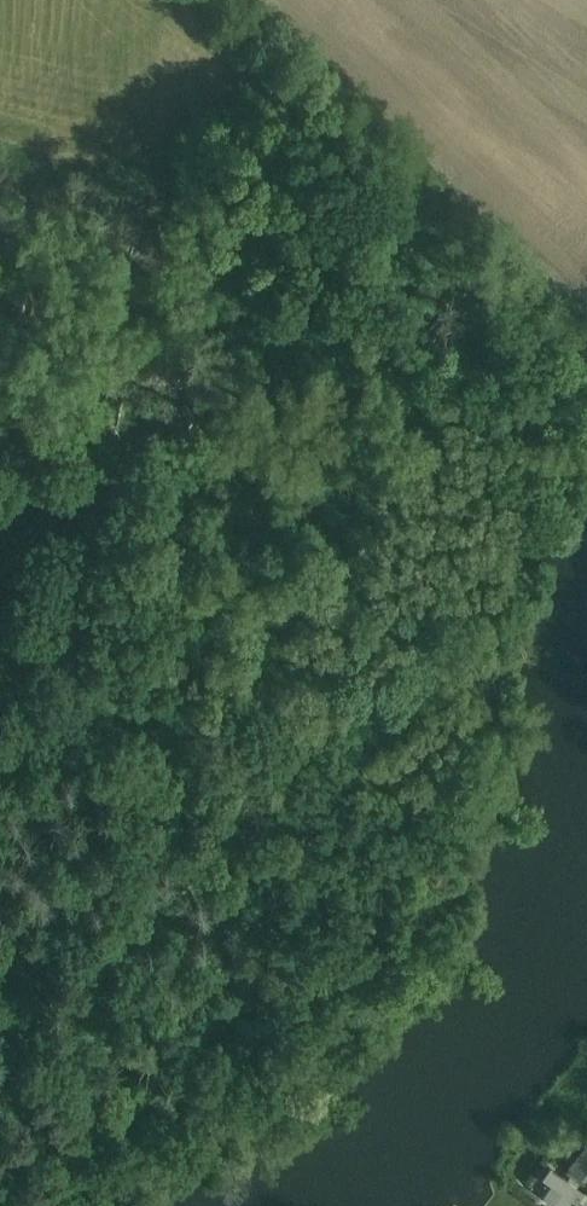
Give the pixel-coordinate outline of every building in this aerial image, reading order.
[(579,1158),(567,1172),(586,1189),(586,1164),(579,1158)] [(544,1204),(547,1205),(572,1205),(582,1194),(553,1172),(545,1182),(555,1190),(544,1204)]
